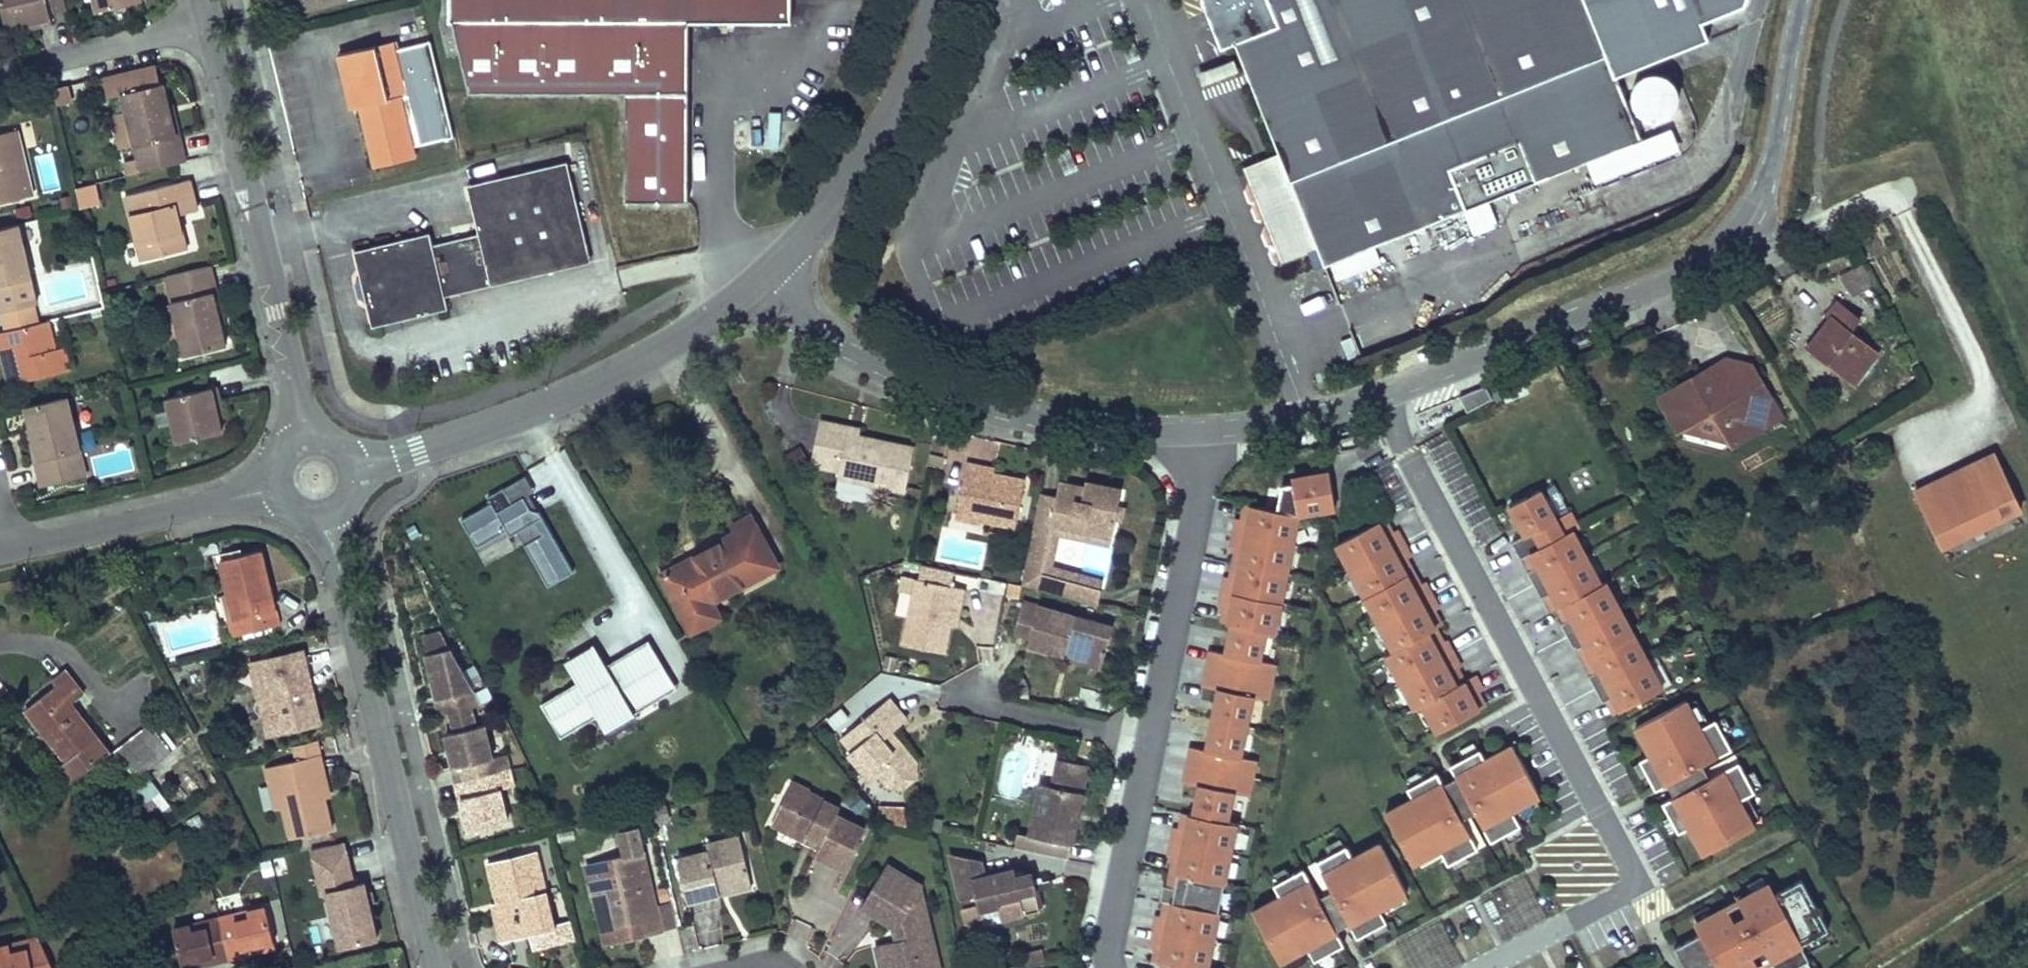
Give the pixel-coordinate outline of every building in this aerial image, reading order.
[(65,0),(0,0),(7,28),(22,25),(36,22),(37,27),(46,25),(52,23),(50,12),(67,8),(65,0)] [(97,11),(142,1),(141,0),(95,0),(97,11)] [(291,11),(336,0),(288,0),(291,11)] [(448,22),(450,22),(469,94),(624,95),(623,202),(687,202),(688,23),(792,23),(792,0),(448,0),(448,22)] [(1220,49),(1233,44),(1278,153),(1316,248),(1324,267),(1330,264),(1375,246),(1463,211),(1489,201),(1586,162),(1641,139),(1616,77),(1709,40),(1702,23),(1744,6),(1752,3),(1751,0),(1200,0),(1220,49)] [(455,133),(430,36),(397,44),(409,92),(400,94),(412,143),(455,133)] [(412,143),(400,94),(409,92),(397,44),(395,38),(339,52),(347,85),(350,99),(359,97),(361,104),(376,164),(415,155),(412,143)] [(134,144),(141,172),(185,161),(179,135),(176,136),(168,104),(163,84),(159,85),(154,65),(104,78),(108,97),(122,94),(123,97),(126,112),(134,144)] [(1649,119),(1660,119),(1669,115),(1676,106),(1678,96),(1676,86),(1669,78),(1660,73),(1649,73),(1640,78),(1633,86),(1631,96),(1633,107),(1640,115),(1649,119)] [(111,100),(115,115),(126,112),(123,97),(111,100)] [(352,106),(361,104),(359,97),(350,99),(352,106)] [(171,104),(168,104),(176,136),(179,135),(175,120),(171,104)] [(767,111),(768,145),(780,145),(778,110),(767,111)] [(115,115),(112,116),(120,147),(134,144),(126,112),(115,115)] [(1641,139),(1586,162),(1595,184),(1681,150),(1672,127),(1641,139)] [(32,196),(16,131),(0,134),(0,203),(32,196)] [(1316,248),(1278,153),(1243,167),(1281,263),(1316,248)] [(576,265),(573,251),(587,247),(567,162),(482,183),(485,197),(471,201),(479,235),(432,246),(430,234),(354,251),(360,277),(355,283),(357,291),(359,298),(366,301),(372,326),(447,309),(444,296),(576,265)] [(194,198),(189,180),(126,196),(142,261),(187,250),(178,215),(197,211),(194,198)] [(485,197),(482,183),(467,186),(471,201),(485,197)] [(95,184),(76,188),(79,204),(99,200),(95,184)] [(1499,225),(1489,201),(1463,211),(1473,236),(1499,225)] [(18,224),(0,229),(0,312),(2,312),(6,331),(38,324),(33,304),(36,304),(18,224)] [(26,237),(42,233),(40,224),(24,228),(26,237)] [(1382,263),(1375,246),(1330,264),(1336,281),(1382,263)] [(587,247),(573,251),(576,265),(591,262),(587,247)] [(1862,265),(1840,277),(1847,291),(1850,289),(1854,296),(1874,286),(1862,265)] [(181,339),(185,356),(226,346),(221,325),(213,293),(216,292),(210,266),(166,277),(173,305),(181,339)] [(216,292),(213,293),(221,325),(224,324),(221,309),(216,292)] [(1831,318),(1809,347),(1855,383),(1878,353),(1851,332),(1860,319),(1837,302),(1827,315),(1831,318)] [(169,342),(181,339),(173,305),(161,308),(169,342)] [(48,322),(38,324),(6,331),(0,333),(0,348),(0,349),(9,347),(11,352),(2,354),(4,366),(9,385),(69,371),(63,348),(55,350),(48,322)] [(1727,441),(1729,440),(1762,421),(1726,359),(1692,379),(1688,393),(1674,389),(1664,395),(1684,429),(1685,430),(1692,426),(1723,434),(1727,441)] [(1762,421),(1765,427),(1782,417),(1751,365),(1726,359),(1762,421)] [(1688,393),(1692,379),(1674,389),(1688,393)] [(167,398),(177,442),(221,432),(218,418),(214,403),(219,402),(216,387),(167,398)] [(1664,395),(1658,398),(1678,432),(1684,429),(1664,395)] [(27,406),(32,429),(39,460),(36,460),(42,486),(85,476),(67,397),(27,406)] [(223,417),(219,402),(214,403),(218,418),(223,417)] [(1765,427),(1762,421),(1729,440),(1732,446),(1765,427)] [(850,427),(819,422),(811,467),(840,473),(838,480),(906,492),(915,447),(859,436),(848,434),(850,427)] [(1692,426),(1685,430),(1727,441),(1723,434),(1692,426)] [(850,427),(848,434),(859,436),(860,429),(850,427)] [(32,429),(28,430),(33,449),(36,460),(39,460),(32,429)] [(1994,451),(1912,491),(1941,551),(2024,512),(1994,451)] [(1015,526),(1025,481),(993,475),(982,472),(983,467),(966,463),(956,509),(980,514),(979,519),(1015,526)] [(534,584),(561,573),(534,509),(526,505),(520,493),(532,488),(525,472),(485,488),(488,495),(456,508),(470,541),(502,528),(503,529),(510,526),(534,584)] [(1281,485),(1276,510),(1298,515),(1334,508),(1329,472),(1291,478),(1292,483),(1281,485)] [(1042,493),(1020,586),(1098,604),(1102,588),(1041,573),(1052,525),(1111,539),(1116,520),(1119,508),(1123,490),(1086,482),(1085,488),(1060,482),(1057,496),(1042,493)] [(1553,482),(1509,506),(1524,535),(1511,543),(1519,559),(1524,556),(1531,569),(1526,572),(1540,598),(1545,596),(1552,610),(1559,606),(1566,620),(1560,624),(1574,650),(1576,649),(1590,675),(1588,676),(1602,702),(1606,700),(1613,714),(1661,688),(1604,582),(1600,584),(1572,531),(1578,528),(1553,482)] [(1298,515),(1276,510),(1244,504),(1241,519),(1236,518),(1230,547),(1235,549),(1229,577),(1225,576),(1219,605),(1231,608),(1228,623),(1231,624),(1225,653),(1210,650),(1202,686),(1218,689),(1205,750),(1190,747),(1183,781),(1199,785),(1193,814),(1181,812),(1177,828),(1174,827),(1168,856),(1180,859),(1178,872),(1171,871),(1168,886),(1162,885),(1159,899),(1165,900),(1162,916),(1156,915),(1150,944),(1156,945),(1153,960),(1176,964),(1175,967),(1213,967),(1242,824),(1227,821),(1233,792),(1248,795),(1255,760),(1239,757),(1252,696),(1267,699),(1274,664),(1259,661),(1265,631),(1274,633),(1298,515)] [(1119,508),(1116,520),(1122,521),(1125,509),(1119,508)] [(980,514),(956,509),(954,519),(978,524),(979,519),(980,514)] [(747,547),(764,539),(751,515),(733,525),(737,533),(739,531),(747,547)] [(1384,518),(1336,543),(1393,650),(1386,654),(1414,708),(1421,704),(1436,732),(1484,706),(1477,693),(1482,690),(1474,676),(1463,681),(1456,668),(1460,667),(1438,626),(1441,624),(1433,611),(1438,608),(1424,582),(1419,584),(1405,559),(1410,556),(1396,530),(1391,532),(1384,518)] [(1041,573),(1102,588),(1104,580),(1051,567),(1059,535),(1110,546),(1111,539),(1052,525),(1041,573)] [(692,559),(662,575),(685,617),(711,602),(778,567),(764,539),(747,547),(739,531),(737,533),(697,553),(699,556),(701,559),(693,563),(692,559)] [(234,637),(279,625),(270,591),(260,550),(220,560),(228,594),(233,615),(229,616),(234,637)] [(965,588),(916,579),(903,645),(945,653),(951,625),(955,604),(961,605),(965,588)] [(229,616),(233,615),(228,594),(223,595),(229,616)] [(711,602),(685,617),(692,631),(719,617),(711,602)] [(961,605),(955,604),(951,625),(957,626),(961,605)] [(1113,630),(1039,608),(1037,614),(1021,610),(1014,636),(1029,640),(1027,646),(1064,657),(1065,656),(1102,666),(1113,630)] [(478,687),(442,626),(421,630),(441,714),(450,712),(453,727),(484,720),(487,720),(478,687)] [(637,708),(679,683),(649,635),(629,648),(650,680),(628,694),(637,708)] [(574,670),(602,652),(594,640),(566,657),(574,670)] [(637,708),(628,694),(650,680),(629,648),(614,657),(618,665),(612,668),(608,661),(602,652),(574,670),(579,679),(543,700),(563,733),(599,711),(608,726),(637,708)] [(301,671),(307,670),(302,650),(283,655),(286,668),(300,665),(301,671)] [(301,671),(300,665),(286,668),(283,655),(258,660),(262,676),(265,675),(270,697),(259,699),(268,736),(320,723),(310,683),(307,670),(301,671)] [(1101,671),(1102,666),(1065,656),(1064,657),(1064,660),(1077,664),(1101,671)] [(618,665),(614,657),(608,661),(612,668),(618,665)] [(251,662),(259,699),(270,697),(265,675),(262,676),(258,660),(251,662)] [(72,783),(111,753),(72,704),(84,694),(65,670),(52,680),(56,686),(31,706),(49,729),(44,733),(66,761),(59,767),(72,783)] [(890,699),(843,738),(853,751),(850,753),(873,781),(880,774),(890,786),(904,788),(916,778),(917,764),(901,745),(896,749),(885,738),(891,733),(907,719),(890,699)] [(1685,700),(1634,727),(1649,754),(1639,760),(1655,789),(1666,783),(1673,796),(1662,802),(1678,832),(1688,826),(1703,854),(1753,827),(1738,799),(1754,791),(1738,762),(1709,777),(1702,764),(1731,749),(1715,719),(1700,727),(1685,700)] [(49,729),(31,706),(25,711),(44,733),(49,729)] [(612,732),(641,715),(637,708),(608,726),(612,732)] [(513,782),(506,750),(492,753),(484,720),(453,727),(447,729),(455,763),(457,762),(461,775),(465,792),(462,793),(470,826),(507,818),(500,785),(513,782)] [(150,723),(115,750),(136,779),(172,750),(150,723)] [(891,733),(885,738),(896,749),(901,745),(891,733)] [(297,760),(266,767),(270,785),(277,783),(283,807),(290,839),(332,829),(323,790),(328,789),(323,769),(316,740),(294,745),(297,760)] [(1412,798),(1385,813),(1412,863),(1439,848),(1448,864),(1477,848),(1462,822),(1476,814),(1490,841),(1520,825),(1512,810),(1539,795),(1512,745),(1485,760),(1479,749),(1450,765),(1462,789),(1449,796),(1436,772),(1406,788),(1412,798)] [(1064,788),(1069,761),(1057,758),(1051,785),(1064,788)] [(1030,836),(1072,844),(1080,805),(1089,765),(1069,761),(1064,788),(1051,785),(1040,783),(1030,836)] [(148,778),(133,790),(144,804),(159,791),(148,778)] [(283,807),(277,783),(270,785),(276,809),(283,807)] [(786,797),(802,805),(808,793),(809,791),(793,783),(786,797)] [(844,871),(864,830),(836,816),(839,809),(808,793),(802,805),(786,797),(785,797),(771,826),(818,849),(814,857),(827,863),(844,871)] [(667,821),(663,805),(650,809),(654,824),(667,821)] [(594,900),(609,896),(617,928),(642,921),(646,936),(663,932),(638,827),(618,832),(624,856),(586,865),(594,900)] [(727,850),(742,847),(739,836),(724,840),(727,850)] [(326,889),(358,882),(348,838),(310,847),(320,890),(326,889)] [(676,859),(687,903),(720,895),(718,889),(751,881),(742,847),(727,850),(724,840),(706,844),(708,851),(676,859)] [(1280,896),(1252,911),(1279,961),(1306,947),(1314,960),(1343,944),(1329,918),(1343,911),(1357,937),(1386,922),(1379,908),(1406,893),(1379,843),(1352,858),(1345,846),(1316,861),(1329,886),(1316,893),(1302,868),(1273,884),(1280,896)] [(536,851),(488,862),(495,888),(498,903),(503,923),(497,925),(501,942),(530,935),(555,929),(553,925),(536,851)] [(984,876),(981,861),(950,854),(957,882),(967,927),(985,923),(981,909),(997,905),(1000,920),(1040,910),(1039,906),(1042,905),(1040,897),(1038,889),(1035,890),(1032,873),(1015,877),(1014,870),(984,876)] [(895,938),(875,943),(877,954),(880,965),(895,962),(896,967),(903,967),(922,963),(919,952),(935,948),(920,886),(922,883),(886,863),(862,907),(899,927),(900,934),(895,938)] [(1844,864),(1831,870),(1837,883),(1850,876),(1844,864)] [(339,947),(382,937),(369,879),(358,882),(326,889),(339,947)] [(1673,947),(1684,967),(1757,967),(1751,956),(1764,949),(1775,967),(1793,967),(1809,959),(1800,944),(1828,929),(1801,879),(1773,894),(1767,884),(1738,899),(1751,923),(1737,931),(1724,906),(1695,922),(1701,932),(1673,947)] [(752,887),(751,881),(718,889),(720,895),(736,891),(752,887)] [(627,941),(646,936),(642,921),(617,928),(609,896),(594,900),(606,946),(627,941)] [(249,903),(250,910),(266,906),(264,900),(249,903)] [(249,903),(218,911),(228,952),(257,944),(259,952),(276,948),(266,906),(250,910),(249,903)] [(497,925),(503,923),(498,903),(492,904),(497,925)] [(981,909),(985,923),(1000,920),(997,905),(981,909)] [(183,967),(191,967),(200,966),(198,959),(228,952),(218,911),(187,918),(189,925),(173,928),(183,967)] [(173,928),(189,925),(187,918),(172,922),(173,928)] [(577,938),(573,920),(553,925),(555,929),(530,935),(533,948),(577,938)] [(40,940),(27,943),(29,950),(12,954),(10,947),(0,950),(0,967),(53,967),(40,940)] [(10,947),(12,954),(29,950),(27,943),(10,947)] [(257,944),(228,952),(229,959),(247,955),(259,952),(257,944)] [(935,948),(919,952),(922,963),(903,967),(940,967),(935,948)] [(1029,964),(1044,961),(1041,951),(1026,954),(1029,964)] [(229,959),(228,952),(198,959),(200,966),(212,963),(229,959)]
